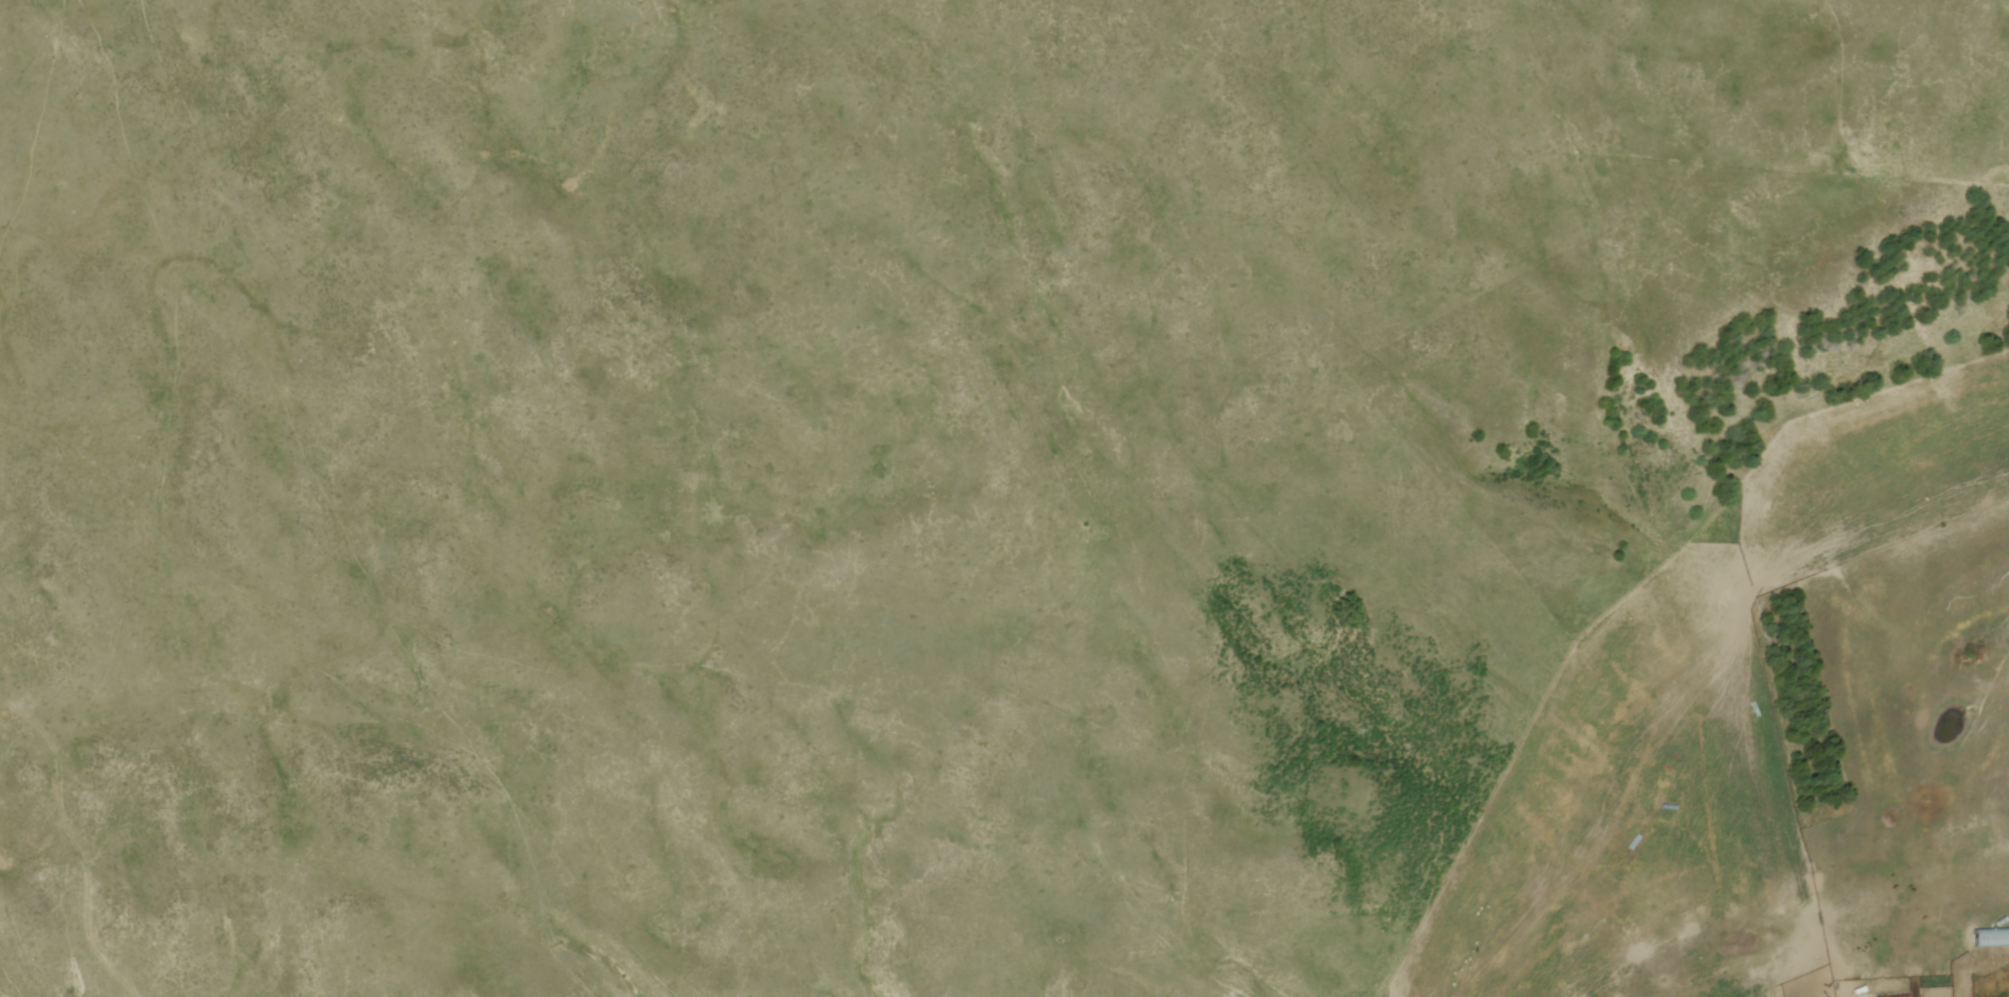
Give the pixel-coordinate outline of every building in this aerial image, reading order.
[(1970,947),(2008,947),(2008,930),(1970,930),(1970,947)]
